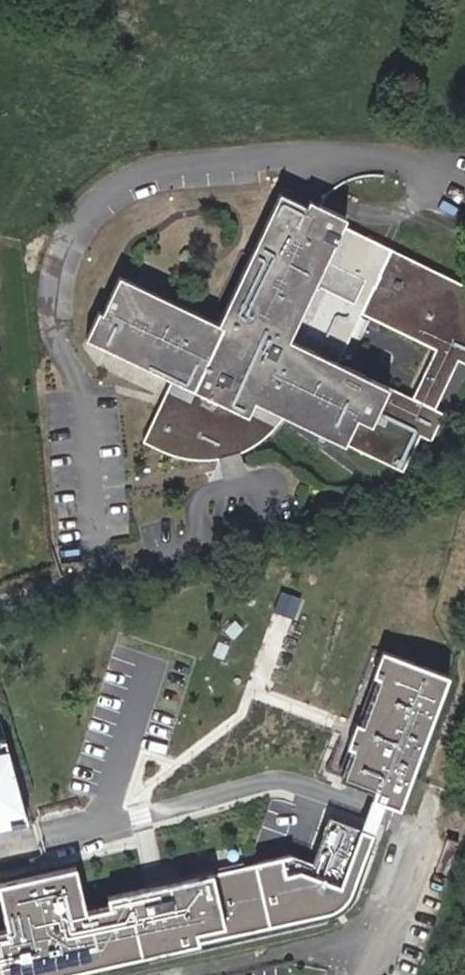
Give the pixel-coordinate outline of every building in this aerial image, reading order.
[(178,456),(214,456),(217,455),(253,440),(280,412),(401,468),(413,440),(403,435),(408,427),(418,431),(428,436),(441,409),(431,404),(454,355),(464,359),(464,357),(464,326),(456,322),(459,313),(464,316),(464,282),(338,224),(342,215),(302,196),(300,202),(273,190),(213,321),(114,276),(81,338),(167,377),(139,440),(178,456)] [(456,322),(464,326),(464,316),(459,313),(456,322)] [(418,431),(408,427),(403,435),(413,440),(418,431)] [(217,455),(214,456),(217,469),(232,466),(229,452),(228,452),(226,453),(222,454),(217,455)] [(450,673),(381,648),(372,674),(379,677),(363,721),(354,718),(344,746),(352,749),(341,777),(374,789),(371,798),(402,809),(450,673)] [(8,828),(26,820),(7,739),(0,740),(0,829),(8,828)] [(331,912),(341,907),(348,900),(354,893),(373,833),(331,817),(312,862),(291,855),(88,902),(77,867),(1,885),(11,926),(0,928),(0,974),(61,974),(331,912)]
